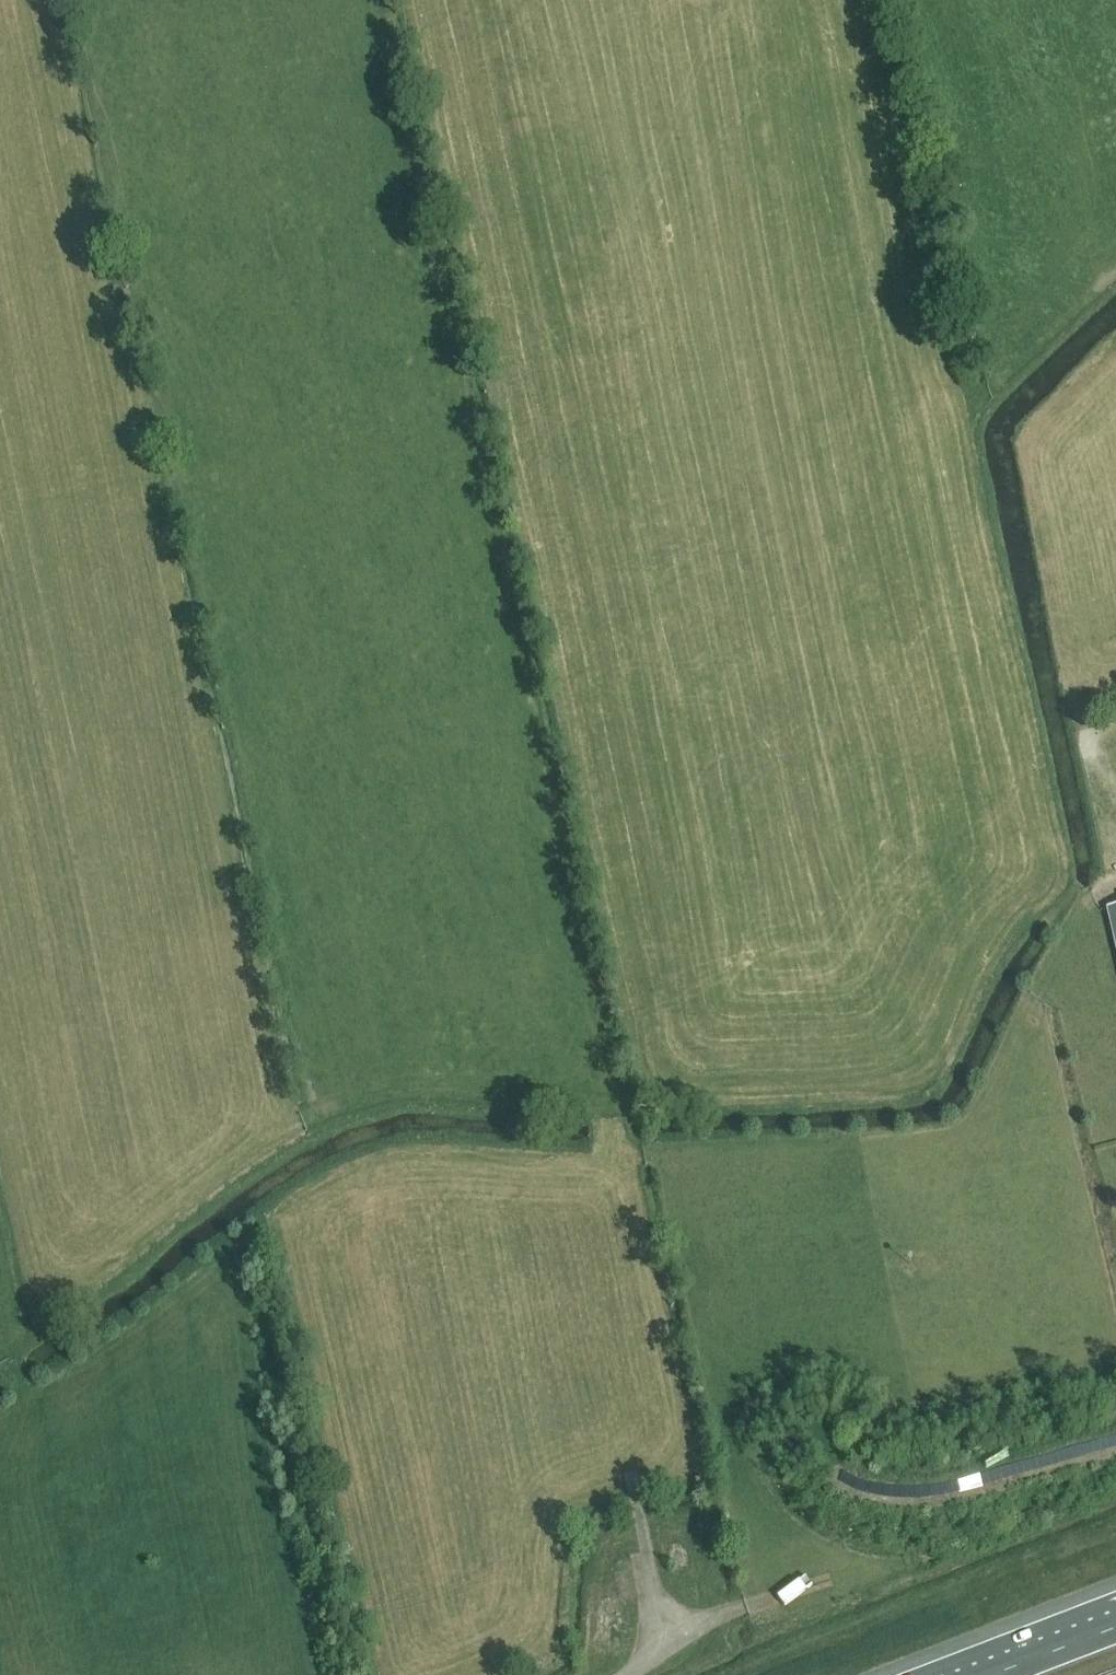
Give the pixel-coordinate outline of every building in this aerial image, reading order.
[(1107,909),(1115,950),(1115,907),(1107,909)]
